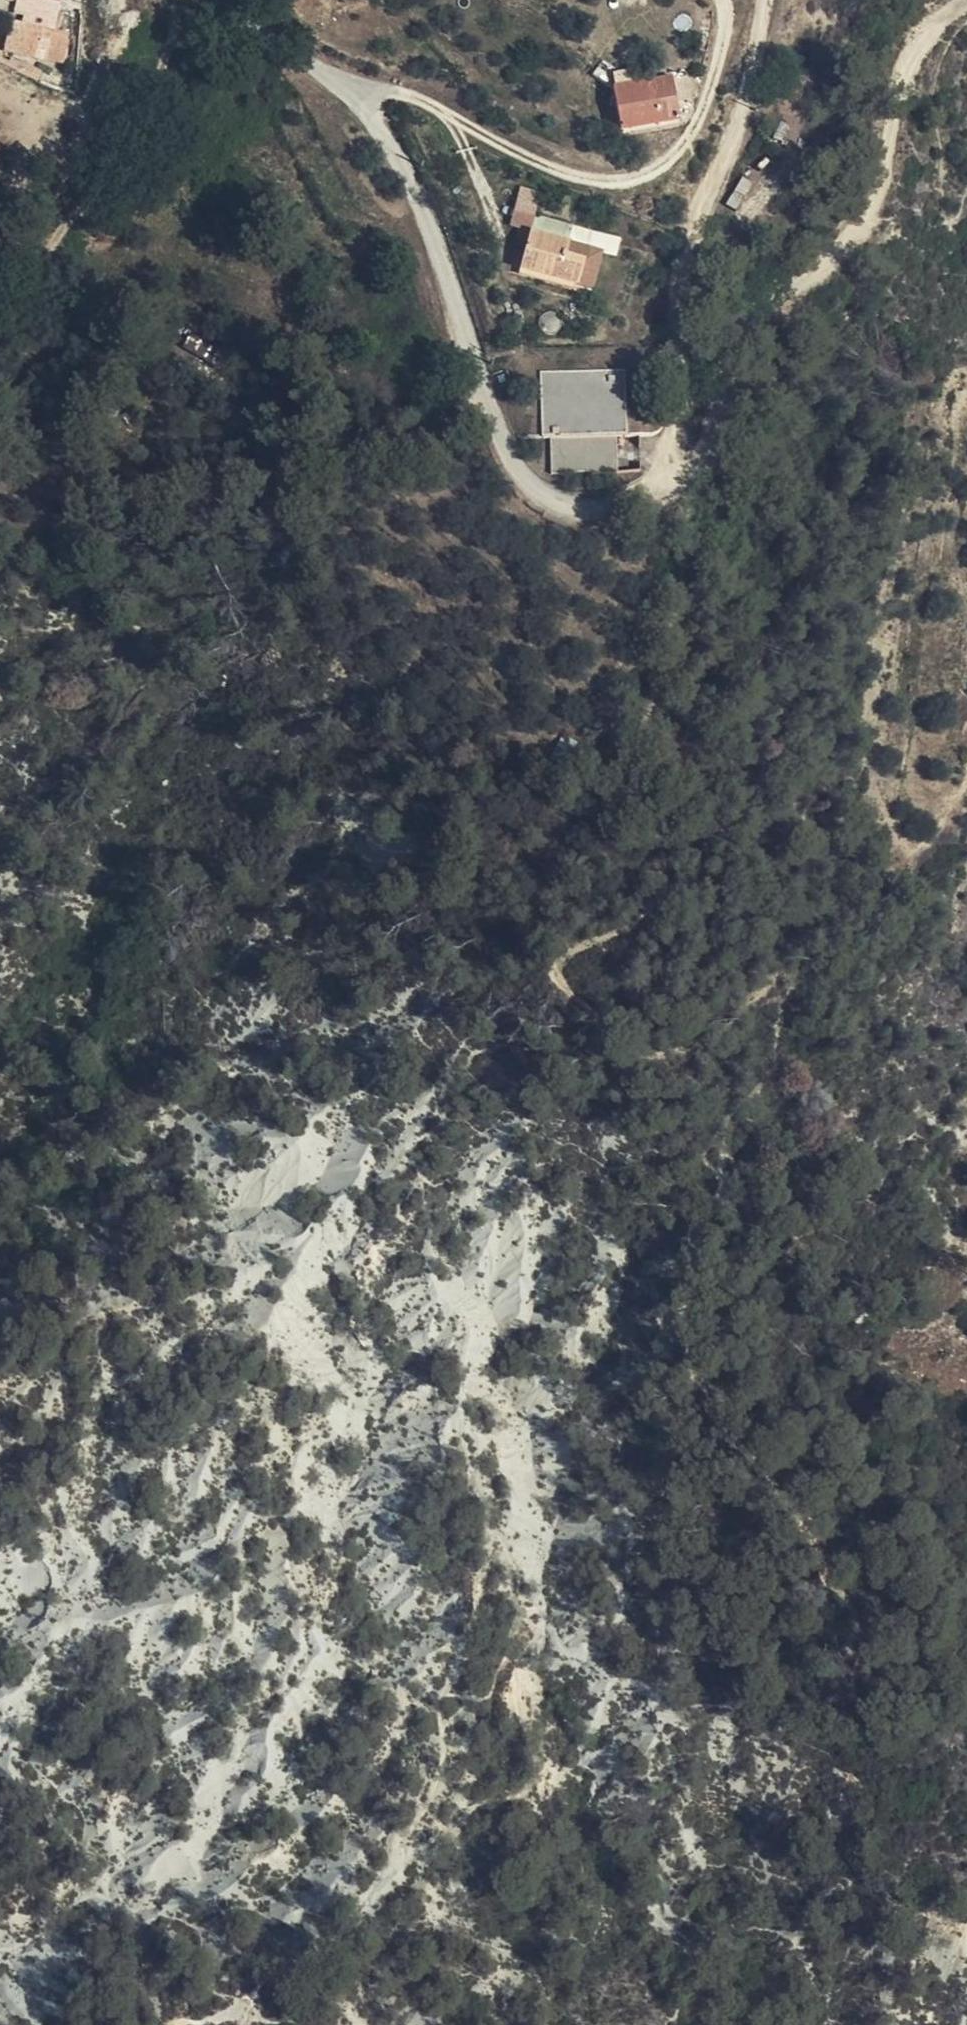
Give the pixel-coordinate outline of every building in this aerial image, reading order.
[(11,18),(4,48),(66,62),(73,29),(56,25),(62,0),(19,0),(15,19),(11,18)] [(690,97),(686,78),(614,90),(620,130),(678,122),(675,100),(690,97)] [(521,231),(531,233),(537,210),(520,205),(513,229),(521,231)] [(516,245),(526,248),(531,233),(521,231),(516,245)] [(531,233),(526,248),(520,270),(576,287),(583,262),(566,256),(569,244),(531,233)] [(583,262),(576,287),(589,290),(596,266),(583,262)] [(556,334),(559,330),(560,326),(560,321),(557,317),(552,313),(544,315),(539,321),(539,328),(543,333),(550,335),(556,334)] [(217,351),(190,336),(183,348),(210,363),(217,351)] [(624,372),(541,372),(541,438),(551,438),(552,474),(572,475),(572,472),(593,471),(593,474),(618,472),(618,437),(627,436),(624,372)] [(572,770),(582,751),(563,740),(553,759),(572,770)]
